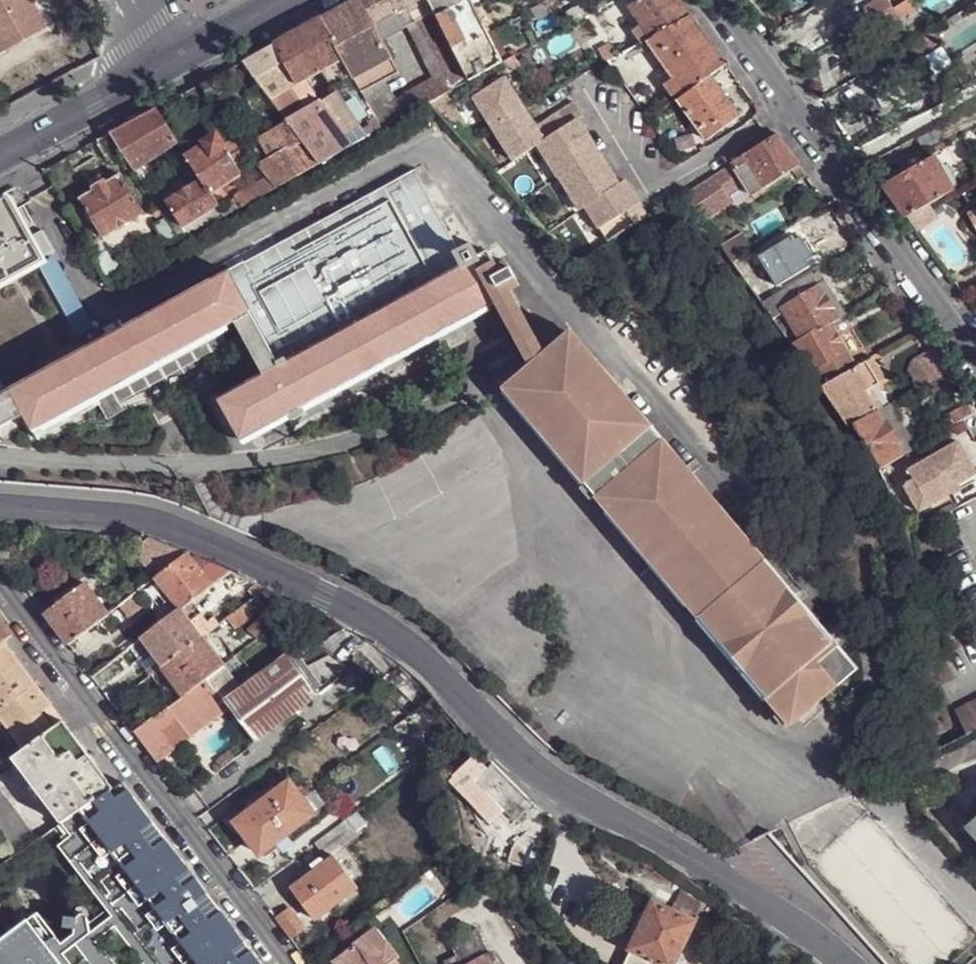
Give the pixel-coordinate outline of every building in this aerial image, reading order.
[(0,54),(48,29),(32,0),(0,0),(0,54)] [(324,18),(344,57),(355,76),(368,69),(373,67),(393,56),(384,40),(376,25),(362,0),(357,0),(324,18)] [(376,25),(412,5),(421,0),(362,0),(376,25)] [(412,5),(420,22),(444,72),(453,89),(469,81),(429,0),(421,0),(412,5)] [(469,81),(482,74),(477,65),(484,61),(488,70),(503,62),(489,32),(472,0),(429,0),(469,81)] [(592,0),(589,0),(566,13),(573,24),(583,19),(592,13),(598,10),(592,0)] [(631,5),(644,24),(653,37),(693,15),(682,0),(640,0),(631,5)] [(895,6),(892,0),(879,0),(866,8),(873,19),(895,6)] [(376,25),(384,40),(408,29),(420,22),(412,5),(376,25)] [(895,6),(873,19),(881,31),(902,17),(895,6)] [(595,19),(592,13),(583,19),(585,24),(595,19)] [(959,14),(953,17),(956,23),(962,19),(959,14)] [(645,41),(686,94),(712,76),(724,67),(704,39),(700,42),(694,36),(703,30),(693,15),(653,37),(645,41)] [(275,44),(298,83),(306,78),(323,68),(333,64),(344,57),(324,18),(311,24),(275,44)] [(444,72),(420,22),(408,29),(433,79),(444,72)] [(645,41),(653,37),(644,24),(638,29),(645,41)] [(510,58),(495,29),(489,32),(503,62),(510,58)] [(918,60),(944,44),(934,29),(909,45),(918,60)] [(320,100),(306,78),(298,83),(275,44),(266,49),(265,50),(300,112),(320,100)] [(259,78),(289,119),(292,123),(305,141),(321,162),(353,144),(342,129),(320,100),(300,112),(265,50),(245,60),(259,78)] [(333,64),(323,68),(338,91),(324,100),(322,97),(320,100),(342,129),(353,144),(383,128),(374,113),(374,112),(355,76),(344,57),(333,64)] [(245,89),(259,78),(245,60),(231,68),(245,89)] [(388,105),(395,101),(373,67),(368,69),(388,105)] [(368,69),(355,76),(374,112),(374,113),(388,105),(368,69)] [(453,89),(444,72),(433,79),(423,85),(424,85),(395,101),(388,105),(374,113),(383,128),(432,101),(453,89)] [(710,140),(742,117),(712,76),(686,94),(680,100),(710,140)] [(476,100),(515,162),(541,146),(582,120),(587,116),(578,103),(539,128),(508,79),(476,100)] [(217,106),(218,107),(229,100),(224,90),(212,98),(217,106)] [(226,106),(220,111),(229,122),(235,118),(226,106)] [(157,108),(113,132),(128,155),(137,169),(180,142),(157,108)] [(247,146),(253,142),(244,130),(235,118),(229,122),(247,146)] [(541,146),(582,211),(588,208),(623,185),(623,184),(582,120),(541,146)] [(264,138),(277,158),(305,141),(292,123),(264,138)] [(113,132),(97,140),(113,164),(128,155),(113,132)] [(754,196),(801,165),(779,134),(773,139),(734,164),(735,165),(688,195),(704,221),(733,202),(729,196),(747,185),(754,196)] [(212,194),(252,167),(242,150),(238,152),(232,156),(229,150),(220,136),(208,143),(209,145),(189,157),(198,172),(204,181),(212,194)] [(321,162),(305,141),(277,158),(262,167),(268,175),(276,187),(321,162)] [(232,156),(238,152),(234,146),(229,150),(232,156)] [(189,178),(198,172),(189,157),(186,153),(177,159),(189,178)] [(954,190),(935,155),(883,185),(905,217),(931,203),(954,190)] [(499,300),(505,313),(535,365),(549,353),(493,251),(479,258),(474,251),(465,255),(417,169),(230,270),(0,395),(0,429),(27,415),(40,436),(102,403),(226,335),(224,331),(238,323),(267,375),(221,399),(245,441),(291,416),(499,300)] [(801,180),(808,176),(804,170),(797,174),(801,180)] [(145,213),(123,174),(82,198),(105,237),(145,213)] [(276,187),(268,175),(235,197),(241,207),(242,207),(276,187)] [(204,181),(170,203),(184,226),(211,208),(218,203),(212,194),(204,181)] [(588,208),(610,243),(651,216),(628,181),(623,184),(623,185),(588,208)] [(0,201),(0,288),(40,266),(42,266),(49,261),(49,259),(13,194),(0,201)] [(230,207),(233,212),(241,207),(235,197),(227,202),(230,207)] [(223,211),(218,203),(211,208),(218,220),(226,215),(223,211)] [(940,217),(931,203),(905,217),(916,231),(940,217)] [(177,231),(160,206),(154,210),(161,222),(157,225),(163,236),(155,242),(161,252),(183,240),(180,236),(177,231)] [(230,207),(223,211),(226,215),(233,212),(230,207)] [(218,220),(211,208),(184,226),(177,231),(180,236),(187,231),(190,236),(218,220)] [(975,210),(967,215),(975,232),(975,210)] [(190,236),(187,231),(180,236),(183,240),(190,236)] [(753,252),(755,251),(747,238),(725,252),(734,263),(753,252)] [(760,258),(779,287),(810,268),(793,238),(760,258)] [(109,281),(130,270),(123,259),(115,264),(109,252),(103,255),(97,244),(91,248),(109,281)] [(42,266),(40,266),(79,335),(94,326),(56,256),(49,259),(49,261),(42,266)] [(780,295),(763,305),(773,319),(785,313),(801,339),(802,340),(832,322),(841,317),(820,285),(821,284),(813,275),(780,295)] [(776,289),(771,291),(767,286),(755,293),(763,305),(780,295),(776,289)] [(298,429),(505,313),(499,300),(291,416),(298,429)] [(858,366),(832,322),(802,340),(798,342),(792,346),(812,374),(832,362),(841,375),(858,366)] [(819,704),(860,669),(804,602),(798,594),(782,576),(758,547),(730,514),(724,507),(695,473),(688,466),(575,331),(549,353),(535,365),(505,389),(792,728),(812,711),(819,704)] [(792,346),(798,342),(797,341),(794,337),(789,341),(792,346)] [(928,382),(948,370),(934,350),(914,363),(911,371),(920,388),(928,382)] [(861,372),(872,389),(886,381),(872,357),(858,366),(861,372)] [(823,386),(841,375),(832,362),(812,374),(823,386)] [(861,372),(858,366),(841,375),(823,386),(826,392),(861,372)] [(934,394),(956,381),(948,370),(928,382),(934,394)] [(855,426),(879,412),(867,392),(872,389),(861,372),(826,392),(852,427),(855,426)] [(879,412),(883,409),(872,389),(867,392),(879,412)] [(903,455),(918,447),(891,404),(883,409),(879,412),(885,424),(889,422),(900,442),(897,444),(903,455)] [(954,425),(964,420),(975,413),(975,409),(973,404),(949,417),(954,425)] [(855,426),(879,470),(881,469),(903,455),(897,444),(900,442),(889,422),(885,424),(879,412),(855,426)] [(905,482),(920,509),(953,491),(954,493),(963,487),(960,482),(975,473),(975,469),(959,440),(910,469),(914,477),(905,482)] [(914,477),(910,469),(908,469),(904,481),(905,482),(914,477)] [(13,526),(1,525),(0,543),(12,543),(13,526)] [(106,544),(106,534),(90,532),(89,543),(106,544)] [(106,534),(106,544),(114,545),(116,534),(106,534)] [(150,537),(132,536),(133,546),(135,547),(150,537)] [(135,547),(157,576),(187,554),(189,552),(150,537),(135,547)] [(191,560),(197,556),(189,552),(187,554),(191,560)] [(157,576),(181,607),(191,600),(210,585),(191,560),(187,554),(157,576)] [(197,556),(191,560),(210,585),(221,577),(231,570),(197,556)] [(221,577),(229,587),(244,577),(231,570),(221,577)] [(44,611),(68,643),(108,613),(85,581),(44,611)] [(266,588),(259,584),(249,590),(250,592),(254,597),(261,593),(266,588)] [(276,592),(266,588),(261,593),(269,597),(276,592)] [(244,597),(247,602),(254,597),(250,592),(244,597)] [(111,611),(120,624),(144,606),(135,593),(111,611)] [(181,607),(189,618),(199,612),(191,600),(181,607)] [(236,628),(249,617),(241,606),(228,617),(236,628)] [(158,659),(163,666),(202,635),(189,618),(181,607),(164,620),(142,636),(158,659)] [(199,612),(189,618),(202,635),(219,623),(213,616),(207,621),(199,612)] [(130,637),(134,642),(142,636),(164,620),(160,615),(130,637)] [(271,627),(262,615),(249,627),(257,637),(265,632),(270,627),(271,627)] [(2,642),(11,635),(0,620),(0,644),(2,642)] [(321,647),(344,663),(370,643),(348,628),(321,647)] [(234,679),(241,689),(284,657),(265,632),(257,637),(223,664),(234,679)] [(202,635),(163,666),(167,672),(183,693),(205,677),(223,664),(202,635)] [(313,635),(308,639),(318,645),(321,640),(313,635)] [(183,693),(134,730),(145,745),(150,751),(153,755),(160,764),(177,751),(176,749),(173,746),(194,730),(197,733),(230,707),(255,741),(351,668),(344,663),(321,647),(318,645),(308,639),(284,657),(241,689),(234,694),(224,701),(217,692),(216,691),(205,677),(183,693)] [(25,752),(50,734),(39,719),(53,708),(2,642),(0,644),(0,718),(25,752)] [(127,667),(139,658),(129,646),(117,655),(127,667)] [(158,659),(146,668),(150,674),(151,673),(155,671),(163,666),(158,659)] [(119,679),(129,691),(150,674),(146,668),(141,662),(119,679)] [(205,677),(216,691),(217,692),(227,685),(234,679),(223,664),(205,677)] [(227,685),(217,692),(224,701),(234,694),(227,685)] [(421,697),(405,708),(410,715),(426,703),(421,697)] [(968,735),(975,731),(975,702),(956,712),(968,735)] [(21,756),(25,752),(0,718),(0,728),(21,756)] [(21,756),(14,759),(62,824),(114,788),(64,723),(54,730),(50,734),(25,752),(21,756)] [(194,730),(173,746),(176,749),(197,733),(194,730)] [(460,746),(472,737),(464,730),(454,738),(460,746)] [(255,741),(247,747),(250,751),(258,746),(255,741)] [(233,751),(218,762),(223,769),(237,758),(233,751)] [(517,819),(534,803),(522,794),(496,764),(479,780),(494,796),(506,808),(517,819)] [(236,821),(260,853),(314,812),(290,780),(236,821)] [(56,827),(66,841),(60,845),(107,909),(62,943),(38,911),(0,939),(0,963),(260,963),(184,864),(123,783),(114,788),(62,824),(56,827)] [(37,841),(0,791),(0,837),(14,855),(37,841)] [(506,808),(494,796),(488,803),(499,814),(506,808)] [(358,809),(351,815),(360,827),(367,822),(358,809)] [(868,812),(822,851),(920,963),(945,963),(975,937),(975,936),(868,812)] [(316,841),(325,855),(343,842),(345,845),(363,831),(360,827),(351,815),(316,841)] [(975,840),(975,817),(965,828),(975,840)] [(292,886),(316,918),(359,886),(334,854),(292,886)] [(661,963),(674,963),(694,922),(654,903),(632,950),(655,961),(661,963)] [(276,918),(290,937),(305,926),(290,907),(276,918)] [(377,925),(339,955),(345,963),(401,963),(397,959),(401,956),(377,925)] [(451,944),(457,955),(461,963),(473,963),(490,956),(490,955),(477,929),(451,944)] [(632,950),(627,963),(654,963),(655,961),(632,950)] [(494,963),(499,963),(494,952),(490,955),(490,956),(494,963)] [(339,955),(333,960),(336,963),(345,963),(339,955)] [(453,963),(461,963),(457,955),(450,958),(453,963)] [(490,956),(473,963),(494,963),(490,956)]
